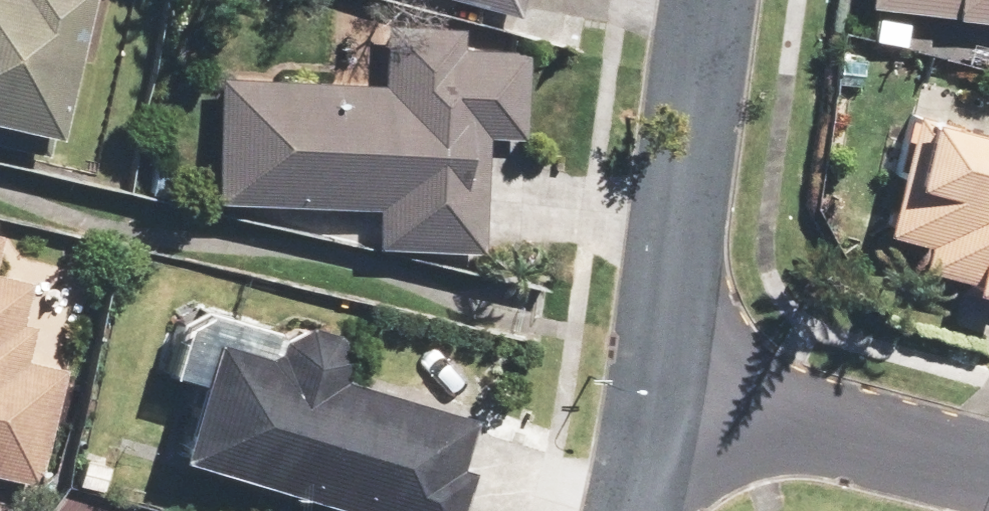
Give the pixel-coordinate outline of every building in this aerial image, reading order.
[(41,151),(47,128),(49,128),(79,0),(0,0),(0,142),(41,151)] [(512,12),(516,0),(468,0),(512,12)] [(863,3),(988,19),(988,0),(864,0),(863,3)] [(378,80),(215,73),(209,197),(371,205),(369,242),(479,247),(484,134),(521,136),(525,48),(457,45),(458,26),(380,22),(378,80)] [(911,108),(879,229),(920,240),(914,264),(967,278),(965,286),(988,293),(988,129),(911,108)] [(33,483),(63,365),(23,355),(32,321),(17,318),(27,277),(0,271),(0,475),(33,483)] [(207,331),(171,450),(373,510),(447,510),(463,460),(449,456),(464,408),(334,369),(340,349),(326,323),(297,314),(270,329),(269,340),(256,346),(207,331)]
